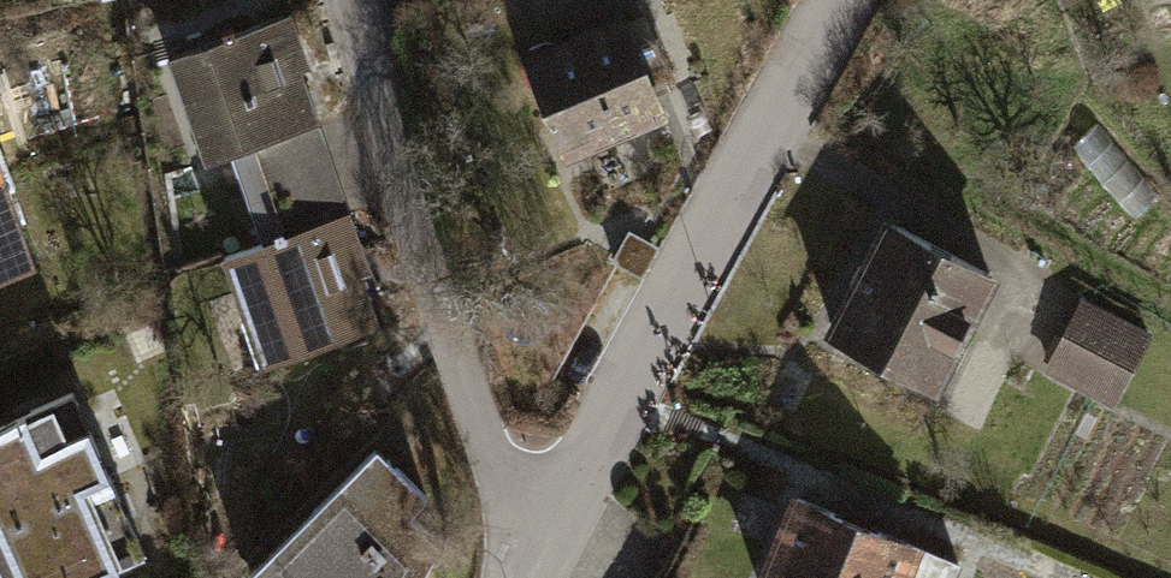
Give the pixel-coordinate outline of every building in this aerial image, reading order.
[(582,45),(517,70),(558,177),(663,137),(648,99),(673,89),(658,49),(633,59),(622,30),(615,33),(610,20),(577,32),(582,45)] [(286,26),(166,67),(201,171),(230,161),(314,133),(321,130),(286,26)] [(1095,130),(1070,153),(1138,230),(1164,208),(1095,130)] [(248,213),(332,184),(314,133),(230,161),(248,213)] [(248,213),(261,253),(346,225),(332,184),(248,213)] [(0,189),(0,294),(38,280),(4,188),(0,189)] [(261,253),(221,267),(259,377),(383,334),(346,225),(261,253)] [(993,288),(895,233),(833,341),(932,396),(993,288)] [(1154,343),(1084,308),(1050,377),(1119,412),(1154,343)] [(70,396),(0,427),(0,577),(113,577),(145,564),(70,396)] [(263,577),(432,577),(446,553),(413,522),(425,511),(378,464),(263,577)] [(793,507),(765,577),(961,577),(963,573),(793,507)]
